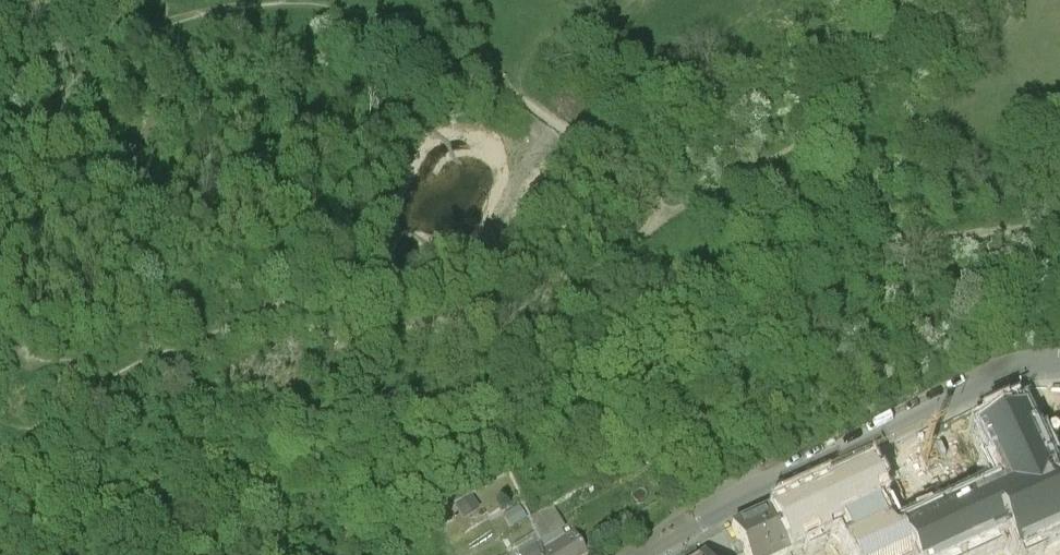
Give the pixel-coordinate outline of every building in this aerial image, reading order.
[(731,529),(744,554),(788,554),(767,512),(731,529)] [(538,549),(539,552),(540,554),(583,554),(573,539),(565,545),(558,536),(538,549)]
